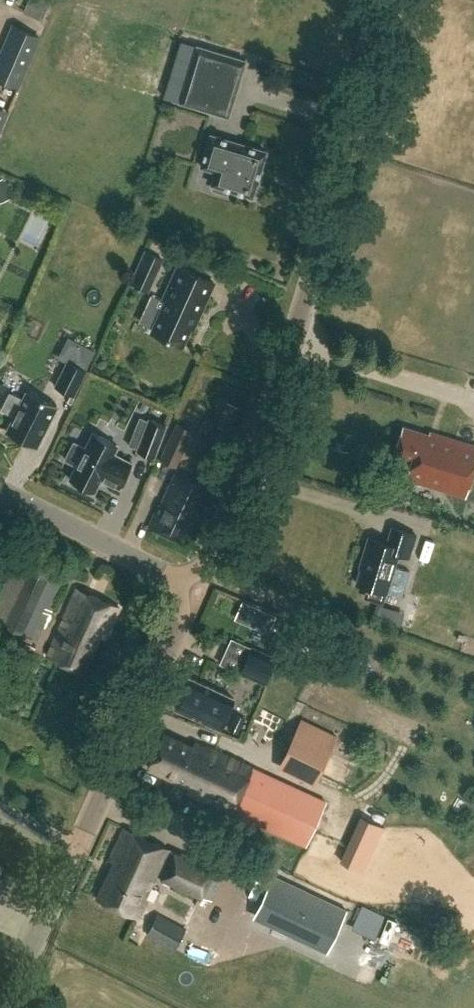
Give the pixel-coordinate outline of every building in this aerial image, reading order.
[(11,25),(0,52),(0,80),(19,88),(40,37),(11,25)] [(245,61),(196,46),(179,102),(228,117),(245,61)] [(0,107),(0,132),(9,111),(0,107)] [(266,151),(210,135),(201,166),(215,171),(211,184),(214,185),(212,190),(227,194),(228,189),(252,197),(266,151)] [(144,251),(130,284),(148,292),(163,259),(144,251)] [(214,283),(178,267),(164,298),(167,299),(152,332),(182,346),(197,313),(200,315),(214,283)] [(87,370),(67,360),(54,386),(74,396),(87,370)] [(30,391),(10,432),(42,447),(62,407),(30,391)] [(148,421),(139,418),(129,445),(138,448),(137,450),(154,457),(166,425),(149,419),(148,421)] [(192,430),(176,422),(159,459),(175,466),(192,430)] [(403,427),(394,458),(404,461),(403,464),(410,467),(406,478),(465,497),(473,470),(473,445),(430,431),(428,435),(403,427)] [(118,445),(94,433),(86,448),(74,442),(65,459),(77,465),(70,479),(94,491),(101,477),(120,487),(132,463),(113,454),(118,445)] [(207,488),(176,474),(161,505),(160,504),(149,526),(182,541),(207,488)] [(368,587),(365,596),(381,601),(383,592),(385,592),(397,554),(408,558),(415,534),(392,527),(387,543),(368,537),(362,557),(364,558),(356,583),(368,587)] [(35,553),(28,568),(14,562),(0,593),(0,622),(4,623),(4,622),(36,637),(42,625),(44,626),(67,575),(52,568),(54,562),(35,553)] [(119,607),(76,589),(47,656),(84,672),(100,635),(106,638),(119,607)] [(406,613),(410,598),(390,593),(387,609),(406,613)] [(276,659),(250,647),(238,673),(264,685),(276,659)] [(235,698),(191,677),(189,682),(186,681),(181,692),(183,693),(182,697),(177,708),(221,728),(235,698)] [(337,737),(301,719),(277,768),(313,786),(337,737)] [(194,746),(165,733),(150,767),(190,786),(188,791),(306,845),(326,801),(205,745),(205,747),(196,742),(194,746)] [(384,826),(360,815),(340,861),(364,872),(384,826)] [(168,849),(124,827),(109,859),(115,861),(98,897),(139,917),(148,900),(145,898),(154,881),(157,882),(160,875),(210,899),(222,874),(168,849)] [(346,907),(274,872),(256,908),(328,943),(346,907)] [(185,929),(158,914),(146,935),(173,951),(185,929)]
